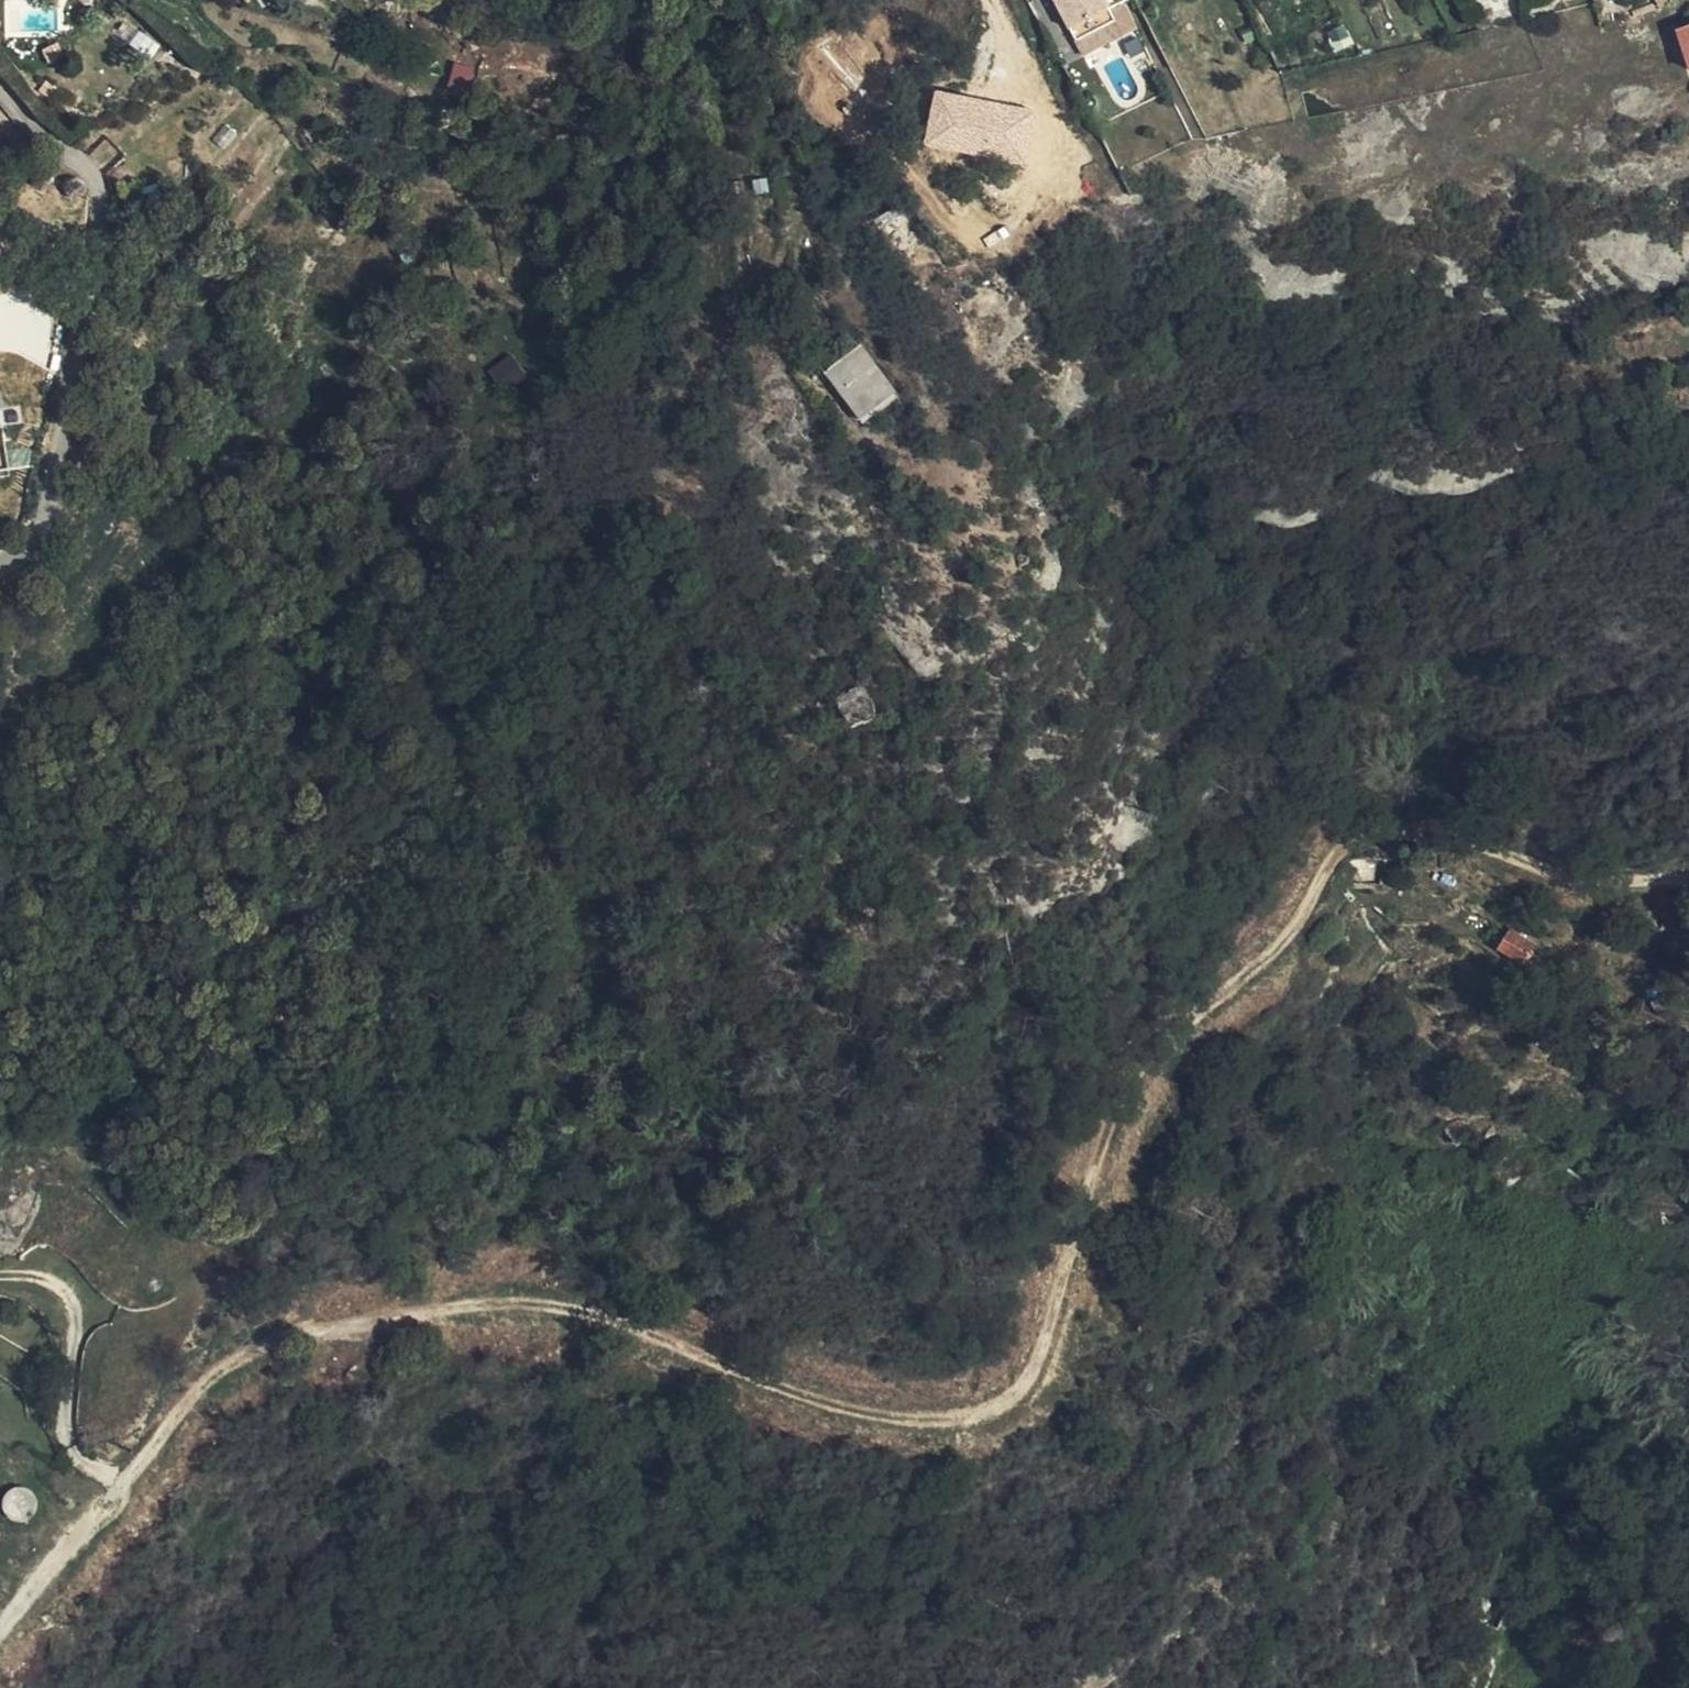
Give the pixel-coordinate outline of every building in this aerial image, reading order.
[(1067,31),(1106,12),(1100,0),(1051,0),(1067,31)] [(1106,12),(1067,31),(1081,57),(1132,32),(1118,6),(1106,12)] [(1289,63),(1284,52),(1273,57),(1280,73),(1288,70),(1286,66),(1289,63)] [(1264,90),(1280,84),(1268,57),(1251,63),(1264,90)] [(467,99),(476,66),(452,60),(444,93),(467,99)] [(1024,163),(1033,107),(932,90),(922,146),(1024,163)] [(823,370),(859,422),(898,395),(862,343),(823,370)] [(512,354),(486,368),(499,392),(525,378),(512,354)] [(850,723),(871,711),(859,689),(838,701),(850,723)] [(1507,977),(1524,961),(1506,941),(1488,957),(1507,977)] [(24,1523),(37,1498),(12,1485),(0,1509),(0,1511),(24,1523)]
